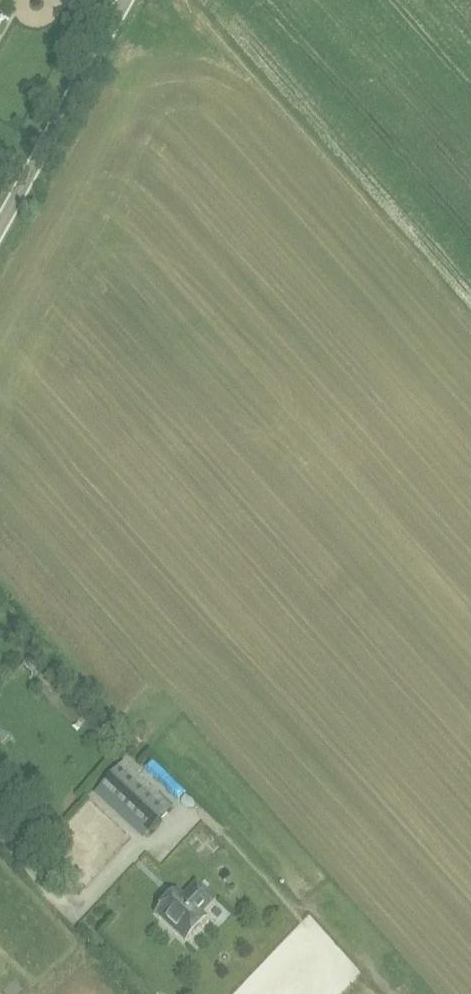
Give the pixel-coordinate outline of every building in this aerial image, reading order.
[(122,761),(96,789),(146,835),(172,807),(122,761)] [(208,917),(204,913),(216,900),(196,881),(183,895),(177,889),(154,914),(184,942),(208,917)]
